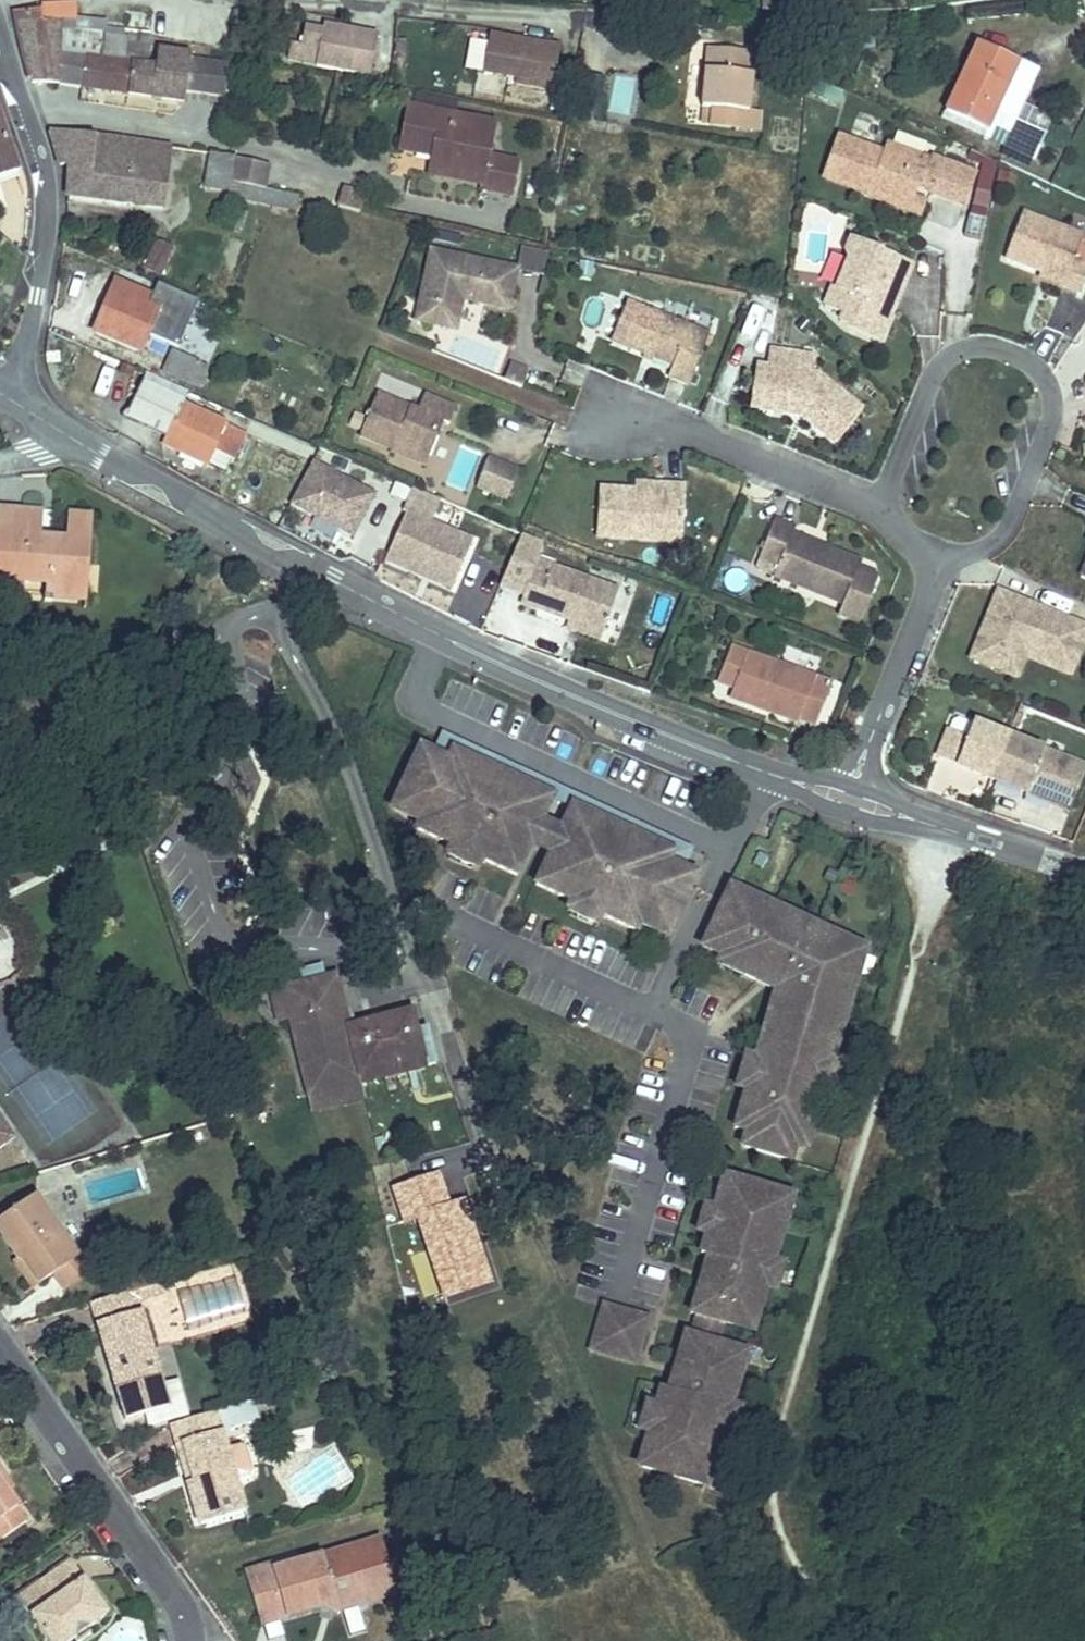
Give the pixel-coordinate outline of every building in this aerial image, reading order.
[(762,10),(789,9),(789,0),(762,0),(762,10)] [(41,22),(63,21),(61,56),(90,60),(92,30),(77,28),(75,5),(40,7),(41,12),(41,22)] [(59,84),(61,56),(63,21),(41,22),(41,12),(16,13),(32,83),(59,86),(59,84)] [(319,50),(316,66),(369,76),(377,34),(323,25),(322,30),(304,27),(300,47),(319,50)] [(92,30),(90,60),(147,67),(152,39),(92,30)] [(557,47),(487,37),(481,76),(515,81),(514,86),(551,91),(557,47)] [(987,131),(996,110),(1018,62),(976,43),(946,112),(987,131)] [(701,107),(712,108),(710,125),(756,129),(758,112),(748,111),(753,52),(707,48),(701,107)] [(155,68),(147,67),(90,60),(61,56),(59,84),(185,102),(186,90),(224,95),(228,65),(190,60),(191,56),(158,52),(155,68)] [(1014,118),(1036,70),(1018,62),(996,110),(1014,118)] [(494,124),(408,106),(402,137),(436,144),(433,157),(430,176),(483,187),(483,189),(511,195),(517,161),(489,156),(494,124)] [(701,107),(700,124),(710,125),(712,108),(701,107)] [(18,170),(0,120),(0,177),(18,170)] [(95,136),(50,131),(59,164),(69,165),(66,196),(161,209),(162,205),(173,207),(176,183),(165,182),(166,173),(92,162),(95,136)] [(922,153),(926,142),(897,131),(893,142),(922,153)] [(166,173),(170,147),(123,141),(123,139),(95,136),(92,162),(166,173)] [(436,144),(402,137),(400,150),(433,157),(436,144)] [(874,184),(909,198),(915,184),(931,190),(927,198),(960,210),(972,176),(932,160),(930,163),(889,147),(885,155),(840,137),(825,176),(870,194),(874,184)] [(230,184),(235,157),(210,153),(205,185),(229,189),(230,184)] [(241,169),(264,173),(266,160),(244,157),(241,169)] [(241,169),(238,186),(261,191),(264,173),(241,169)] [(270,206),(272,193),(261,191),(238,186),(230,184),(229,189),(228,193),(236,194),(235,199),(270,206)] [(917,216),(922,203),(909,198),(874,184),(870,194),(869,197),(917,216)] [(344,189),(340,208),(361,213),(366,194),(344,189)] [(272,193),(270,206),(296,211),(299,199),(272,193)] [(1062,279),(1060,286),(1078,294),(1084,275),(1084,262),(1071,257),(1080,235),(1021,211),(1003,256),(1038,269),(1062,279)] [(852,332),(881,344),(897,307),(892,305),(897,293),(903,295),(916,264),(852,236),(845,252),(850,263),(839,289),(832,286),(823,305),(842,313),(838,321),(845,327),(852,332)] [(148,244),(137,264),(160,276),(170,255),(148,244)] [(466,294),(474,296),(473,303),(511,311),(519,271),(520,267),(518,267),(429,248),(413,323),(458,332),(465,301),(466,294)] [(828,250),(824,275),(838,277),(842,252),(828,250)] [(1038,269),(1035,277),(1060,286),(1062,279),(1038,269)] [(112,291),(96,331),(141,350),(159,332),(158,309),(134,299),(137,290),(116,281),(112,291)] [(194,301),(159,286),(152,302),(169,310),(159,332),(178,340),(194,301)] [(105,288),(89,328),(96,331),(112,291),(105,288)] [(134,299),(158,309),(162,300),(152,302),(137,290),(134,299)] [(892,305),(897,307),(903,295),(897,293),(892,305)] [(466,294),(465,301),(473,303),(474,296),(466,294)] [(1081,336),(1084,323),(1084,305),(1058,296),(1048,325),(1081,336)] [(688,387),(710,333),(628,300),(611,343),(644,356),(643,360),(650,363),(652,359),(673,367),(668,379),(688,387)] [(813,358),(768,348),(765,368),(773,369),(765,407),(784,410),(784,408),(808,414),(806,421),(838,444),(861,409),(819,378),(809,376),(813,358)] [(200,362),(172,350),(163,371),(198,387),(203,377),(194,373),(200,362)] [(203,377),(207,366),(200,362),(194,373),(203,377)] [(756,366),(748,409),(806,421),(808,414),(784,408),(784,410),(765,407),(773,369),(765,368),(756,366)] [(141,383),(146,372),(135,368),(130,379),(141,383)] [(209,465),(215,451),(231,458),(243,432),(183,404),(188,391),(146,372),(141,383),(128,413),(149,422),(152,430),(167,436),(180,442),(177,450),(209,465)] [(359,439),(392,452),(394,447),(428,460),(443,422),(449,425),(457,406),(425,393),(419,409),(378,392),(368,418),(363,431),(359,439)] [(167,436),(163,444),(177,450),(180,442),(167,436)] [(391,454),(425,467),(428,460),(394,447),(392,452),(391,454)] [(507,501),(520,469),(489,457),(476,489),(507,501)] [(354,539),(377,494),(313,461),(290,506),(354,539)] [(635,487),(635,489),(662,491),(662,483),(636,481),(635,487)] [(662,491),(635,489),(635,487),(599,486),(596,538),(662,542),(663,522),(682,523),(684,484),(662,483),(662,491)] [(454,584),(474,539),(432,521),(441,500),(413,488),(403,511),(407,513),(386,563),(405,571),(408,564),(454,584)] [(91,562),(92,538),(69,536),(43,533),(45,512),(0,508),(0,570),(1,570),(1,586),(25,589),(26,580),(78,585),(79,561),(91,562)] [(69,536),(92,538),(94,516),(70,514),(69,536)] [(793,532),(796,526),(776,518),(756,568),(774,575),(773,578),(842,606),(838,617),(858,625),(879,574),(859,567),(862,559),(793,532)] [(662,542),(681,543),(682,523),(663,522),(662,542)] [(619,588),(555,564),(556,562),(539,555),(543,542),(522,534),(499,588),(523,596),(520,605),(568,622),(568,621),(602,633),(619,588)] [(88,603),(91,562),(79,561),(78,585),(26,580),(25,589),(1,586),(1,570),(0,570),(0,596),(88,603)] [(405,571),(451,591),(454,584),(408,564),(405,571)] [(1084,633),(1084,629),(1040,610),(1038,617),(1026,612),(1028,605),(995,591),(969,657),(998,669),(1010,642),(1018,640),(1072,664),(1084,633)] [(1038,617),(1040,610),(1028,605),(1026,612),(1038,617)] [(565,628),(599,641),(602,633),(568,621),(568,622),(565,628)] [(1020,656),(1067,676),(1072,664),(1018,640),(1010,642),(998,669),(1013,675),(1020,656)] [(799,721),(815,727),(832,682),(732,644),(717,684),(733,690),(729,700),(797,725),(799,721)] [(1031,764),(1035,752),(1002,738),(967,723),(961,736),(943,729),(932,756),(985,778),(1061,811),(1078,772),(1055,762),(1051,772),(1031,764)] [(449,761),(421,748),(396,802),(399,803),(424,815),(420,824),(417,830),(452,846),(482,860),(517,876),(532,845),(542,822),(554,798),(454,752),(449,761)] [(424,815),(399,803),(395,812),(420,824),(424,815)] [(674,853),(574,807),(563,831),(552,854),(538,885),(573,902),(603,915),(638,931),(640,925),(644,916),(669,928),(672,929),(697,876),(669,862),(674,853)] [(563,831),(542,822),(532,845),(552,854),(563,831)] [(482,860),(452,846),(448,855),(478,869),(482,860)] [(744,1146),(793,1161),(797,1146),(798,1141),(803,1125),(813,1128),(814,1129),(825,1091),(835,1059),(846,1022),(839,1020),(844,1002),(851,1004),(859,976),(853,974),(859,953),(841,945),(844,938),(792,914),(789,921),(756,905),(758,899),(732,886),(704,947),(722,955),(747,967),(743,974),(760,982),(763,975),(780,982),(777,990),(775,998),(783,1000),(776,1023),(768,1021),(757,1059),(748,1091),(737,1128),(748,1131),(744,1146)] [(794,912),(760,896),(758,899),(756,905),(789,921),(792,914),(794,912)] [(603,915),(573,902),(569,910),(599,924),(603,915)] [(669,928),(644,916),(640,925),(661,935),(663,932),(667,933),(669,928)] [(844,938),(841,945),(859,953),(853,974),(859,976),(862,976),(869,953),(866,952),(867,949),(863,949),(864,945),(845,937),(844,938)] [(747,967),(722,955),(719,961),(723,962),(721,966),(743,976),(743,974),(747,967)] [(361,1085),(359,1086),(357,1078),(344,1025),(349,1024),(336,972),(267,989),(276,1024),(287,1021),(306,1099),(308,1098),(311,1114),(364,1100),(361,1085)] [(780,982),(763,975),(760,982),(777,990),(780,982)] [(775,998),(774,997),(767,1020),(768,1021),(776,1023),(783,1000),(775,998)] [(851,1004),(844,1002),(839,1020),(846,1022),(847,1022),(852,1004),(851,1004)] [(357,1078),(425,1061),(412,1009),(349,1024),(344,1025),(357,1078)] [(757,1059),(748,1056),(739,1088),(748,1091),(757,1059)] [(843,1062),(835,1059),(825,1091),(834,1094),(843,1062)] [(361,1085),(427,1069),(425,1061),(357,1078),(359,1086),(361,1085)] [(16,1139),(0,1115),(0,1150),(16,1139)] [(813,1128),(803,1125),(798,1141),(804,1143),(805,1139),(809,1140),(813,1128)] [(645,1466),(704,1484),(706,1480),(714,1452),(720,1454),(727,1431),(734,1405),(742,1377),(733,1374),(740,1351),(741,1348),(719,1342),(725,1321),(747,1327),(748,1325),(755,1302),(763,1305),(772,1277),(779,1250),(786,1227),(780,1226),(788,1198),(789,1195),(730,1177),(721,1208),(717,1207),(716,1210),(709,1235),(703,1254),(710,1257),(742,1266),(735,1289),(703,1280),(693,1313),(700,1315),(694,1337),(687,1335),(677,1368),(709,1377),(702,1400),(671,1390),(664,1388),(658,1408),(650,1433),(654,1435),(645,1466)] [(23,1256),(41,1283),(55,1273),(66,1289),(97,1267),(87,1251),(81,1255),(39,1194),(0,1222),(0,1229),(19,1258),(23,1256)] [(797,1200),(788,1198),(780,1226),(786,1227),(789,1228),(797,1200)] [(716,1210),(707,1207),(700,1232),(709,1235),(716,1210)] [(788,1253),(779,1250),(772,1277),(780,1279),(788,1253)] [(16,1260),(34,1288),(41,1283),(23,1256),(19,1258),(16,1260)] [(742,1266),(710,1257),(703,1280),(735,1289),(742,1266)] [(241,1280),(175,1298),(187,1338),(252,1320),(241,1280)] [(169,1294),(166,1282),(88,1304),(122,1422),(169,1408),(141,1312),(144,1311),(142,1302),(169,1294)] [(763,1305),(755,1302),(748,1325),(759,1328),(766,1305),(763,1305)] [(650,1318),(606,1306),(594,1350),(638,1363),(650,1318)] [(752,1354),(740,1351),(733,1374),(742,1377),(745,1377),(752,1354)] [(709,1377),(677,1368),(671,1390),(702,1400),(709,1377)] [(165,1383),(170,1408),(182,1405),(178,1380),(165,1383)] [(658,1408),(649,1405),(642,1431),(650,1433),(658,1408)] [(743,1407),(734,1405),(727,1431),(735,1433),(743,1407)] [(247,1510),(218,1410),(173,1424),(179,1444),(186,1442),(197,1479),(190,1481),(202,1523),(247,1510)] [(186,1442),(179,1444),(190,1481),(197,1479),(186,1442)] [(720,1454),(714,1452),(706,1480),(714,1482),(722,1455),(720,1454)] [(15,1488),(5,1473),(0,1477),(0,1482),(8,1493),(15,1488)] [(4,1538),(27,1521),(8,1493),(0,1482),(0,1532),(4,1538)] [(280,1609),(282,1619),(310,1611),(333,1604),(371,1593),(355,1539),(311,1551),(313,1560),(273,1571),(271,1567),(248,1573),(261,1615),(280,1609)] [(111,1612),(73,1558),(19,1596),(50,1640),(69,1640),(111,1612)] [(337,1617),(333,1604),(310,1611),(314,1624),(337,1617)] [(280,1609),(261,1615),(263,1625),(282,1619),(280,1609)] [(350,1635),(364,1633),(360,1610),(346,1613),(350,1635)]
